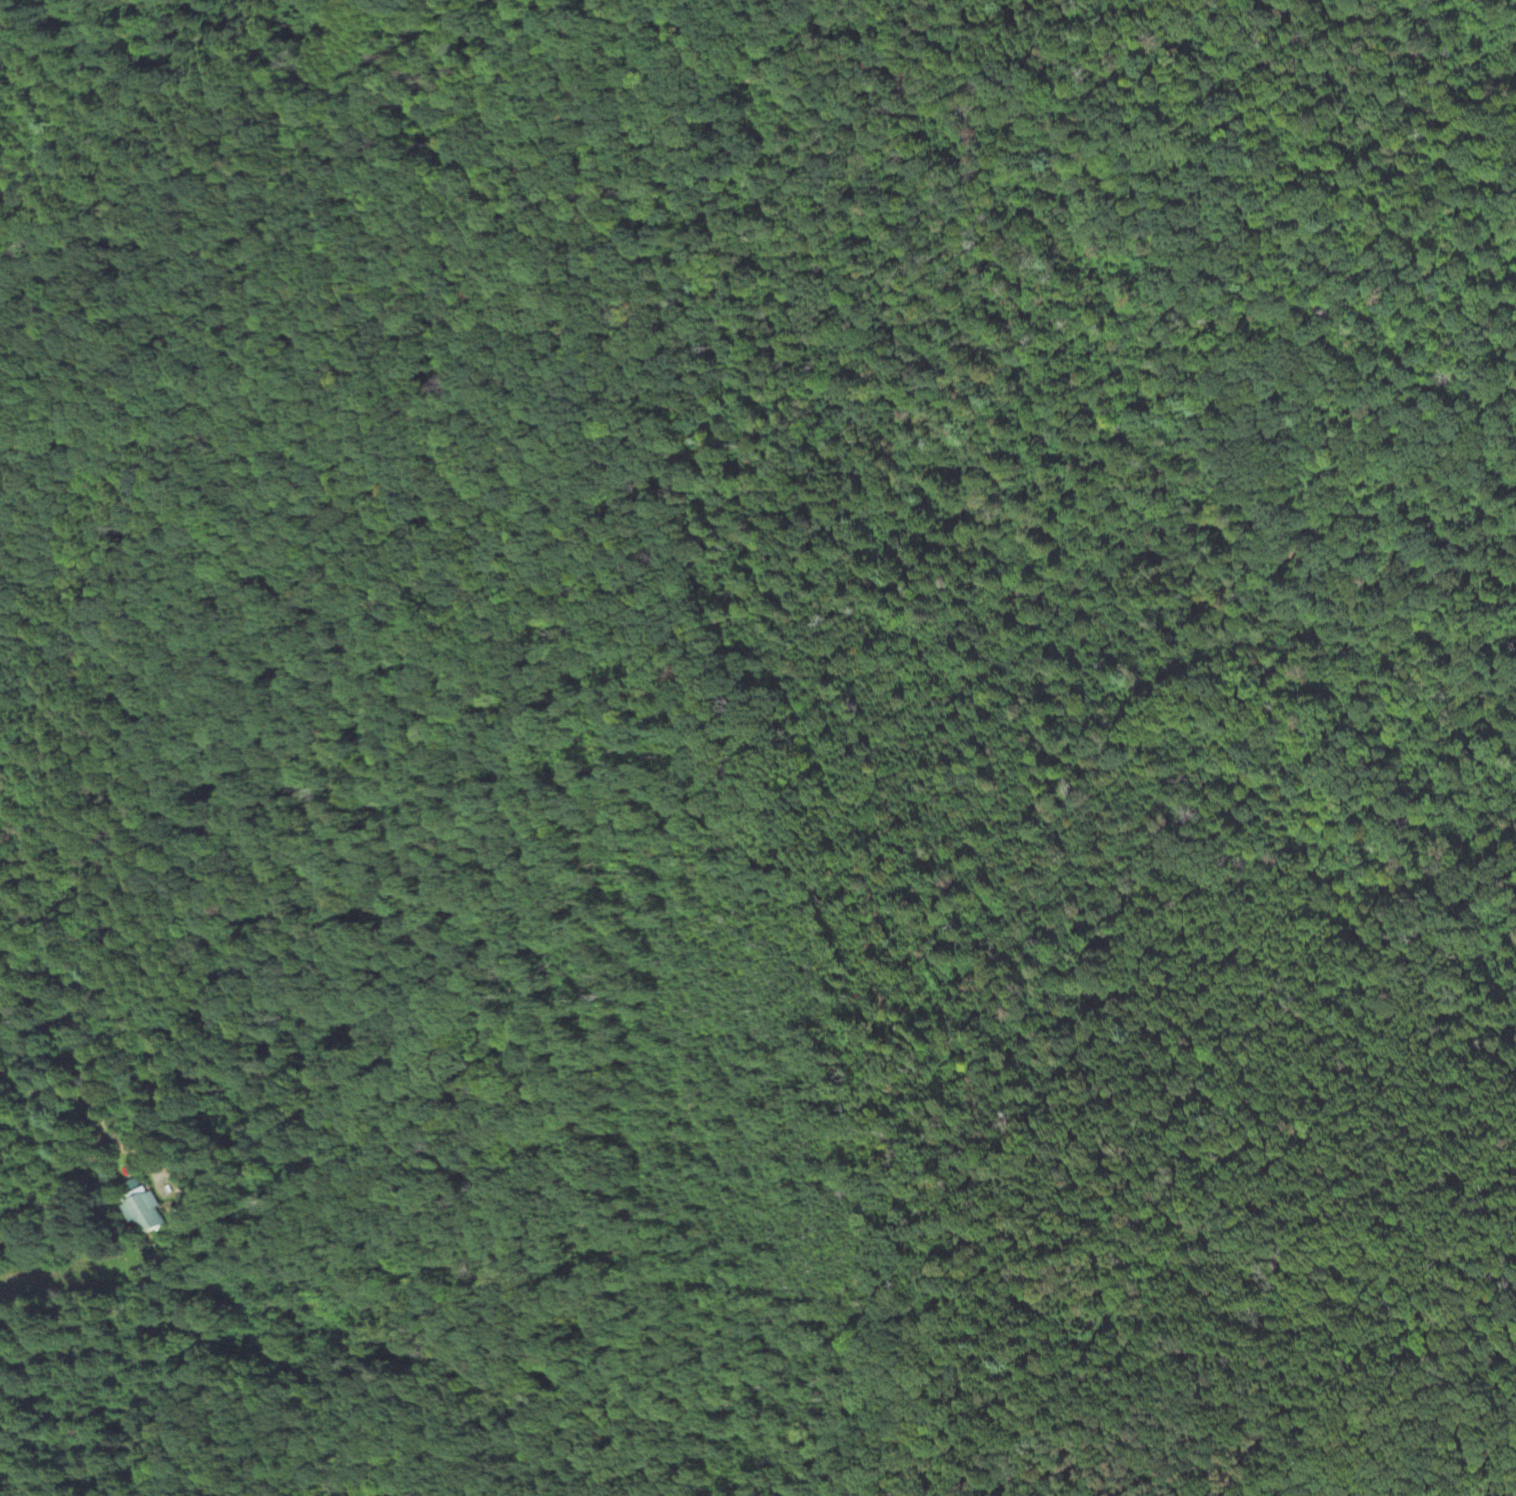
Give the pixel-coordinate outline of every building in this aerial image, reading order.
[(169,1224),(153,1192),(126,1205),(135,1224),(140,1222),(147,1236),(169,1224)]
